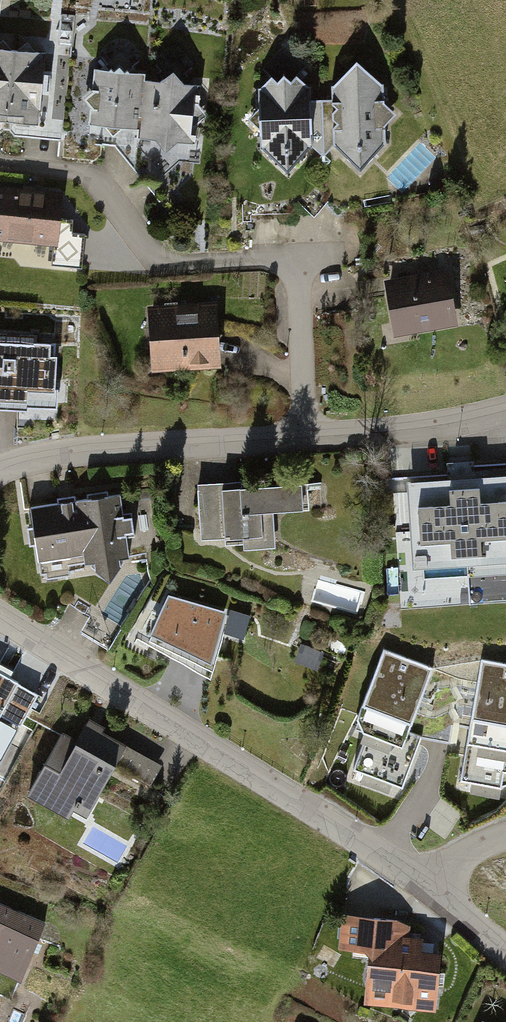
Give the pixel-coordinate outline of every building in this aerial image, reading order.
[(332,102),(320,102),(322,149),(334,148),(360,172),(385,146),(384,129),(397,116),(384,103),(383,84),(355,60),(332,87),(332,102)] [(49,132),(54,66),(0,63),(0,129),(49,132)] [(259,151),(288,175),(310,149),(322,149),(320,102),(311,103),(309,76),(255,80),(259,151)] [(104,80),(97,139),(199,152),(206,93),(104,80)] [(0,185),(0,238),(53,243),(58,190),(0,185)] [(397,290),(402,340),(463,333),(458,284),(397,290)] [(224,314),(157,317),(161,379),(228,375),(224,314)] [(29,410),(29,406),(57,407),(61,340),(40,339),(40,335),(0,333),(0,408),(29,410)] [(413,571),(505,564),(505,476),(406,483),(413,571)] [(237,480),(194,483),(198,536),(239,534),(240,548),(271,546),(269,508),(305,506),(303,481),(237,485),(237,480)] [(116,493),(27,504),(34,555),(78,549),(80,560),(86,559),(106,573),(117,556),(124,555),(116,493)] [(144,631),(209,660),(223,609),(162,590),(144,631)] [(246,634),(252,611),(232,605),(226,628),(246,634)] [(433,668),(383,649),(353,729),(365,733),(352,768),(402,787),(422,736),(409,731),(433,668)] [(481,661),(460,780),(499,787),(502,771),(505,772),(505,665),(481,661)] [(0,672),(0,764),(39,693),(0,672)] [(61,734),(30,792),(70,814),(85,785),(99,793),(125,746),(86,725),(77,742),(61,734)] [(156,777),(165,760),(129,741),(120,757),(156,777)] [(35,981),(56,931),(0,908),(0,967),(35,981)] [(351,955),(386,961),(378,1011),(445,1021),(450,1021),(458,969),(436,965),(442,931),(357,917),(351,955)]
